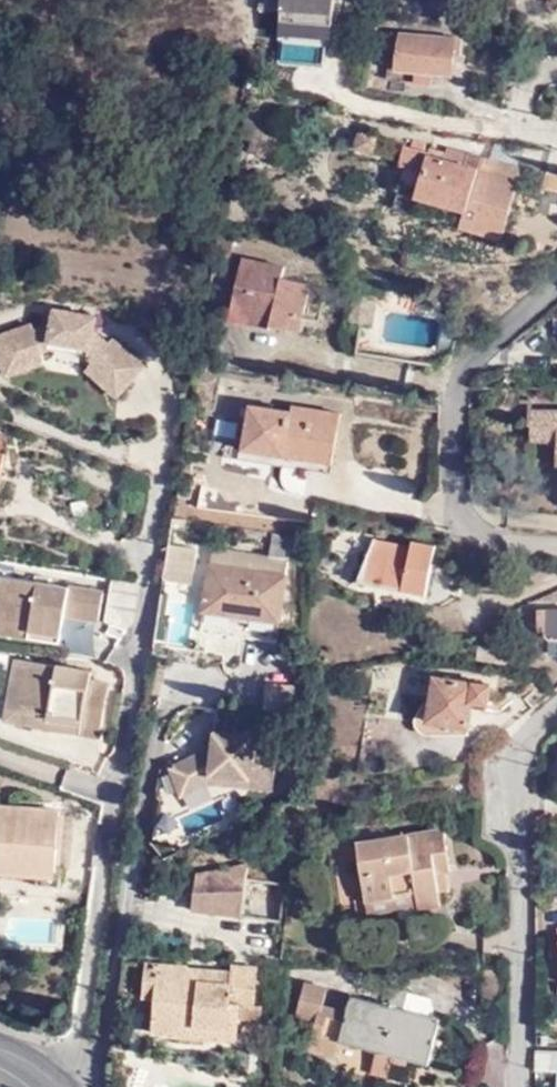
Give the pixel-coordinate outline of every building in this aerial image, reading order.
[(260,13),(282,14),(283,0),(261,0),(260,13)] [(282,14),(279,42),(309,44),(309,33),(326,34),(332,35),(335,0),(283,0),(282,14)] [(325,46),(326,34),(309,33),(309,44),(325,46)] [(399,69),(436,73),(450,75),(453,39),(402,34),(401,51),(399,69)] [(434,84),(436,73),(399,69),(401,51),(392,50),(388,80),(434,84)] [(251,142),(258,123),(249,121),(243,139),(251,142)] [(290,134),(258,123),(251,142),(248,153),(279,163),(290,134)] [(354,149),(374,154),(378,136),(358,131),(354,149)] [(430,146),(428,155),(464,165),(467,157),(430,146)] [(399,166),(405,168),(422,172),(416,196),(468,210),(463,226),(504,237),(520,180),(480,169),(483,157),(468,152),(467,157),(464,165),(428,155),(404,148),(399,166)] [(523,168),(483,157),(480,169),(520,180),(523,168)] [(422,172),(405,168),(394,207),(463,226),(468,210),(416,196),(422,172)] [(549,172),(545,189),(556,192),(556,173),(549,172)] [(292,315),(303,318),(311,284),(283,278),(285,266),(243,257),(229,319),(270,329),(270,325),(289,330),(292,315)] [(35,323),(0,335),(0,357),(2,363),(16,359),(20,370),(47,361),(44,351),(49,349),(91,356),(96,359),(88,368),(109,387),(118,377),(129,386),(147,366),(114,337),(110,342),(97,331),(100,315),(54,307),(51,325),(37,329),(35,323)] [(300,332),(303,318),(292,315),(289,330),(300,332)] [(2,363),(6,375),(20,370),(16,359),(2,363)] [(120,397),(129,386),(118,377),(109,387),(120,397)] [(244,451),(259,453),(334,464),(342,414),(297,406),(295,412),(251,405),(244,451)] [(533,412),(533,443),(556,443),(556,412),(533,412)] [(209,612),(281,623),(293,541),(274,538),(271,557),(216,548),(214,565),(210,564),(204,611),(209,612)] [(375,539),(361,578),(404,586),(428,591),(438,546),(413,541),(412,546),(375,539)] [(199,552),(172,548),(167,580),(193,584),(199,552)] [(63,645),(68,615),(100,620),(104,594),(0,577),(0,634),(63,645)] [(404,586),(361,578),(359,583),(403,592),(404,586)] [(556,640),(556,611),(540,611),(540,626),(548,626),(548,636),(550,639),(556,640)] [(511,642),(504,642),(486,640),(484,659),(508,662),(511,642)] [(75,676),(77,670),(15,659),(4,722),(101,740),(111,683),(92,680),(75,676)] [(94,673),(77,670),(75,676),(92,680),(94,673)] [(436,679),(430,722),(472,727),(475,701),(489,703),(492,687),(436,679)] [(275,790),(280,717),(256,714),(253,736),(214,731),(213,733),(212,748),(203,752),(171,767),(182,797),(210,785),(211,777),(252,780),(251,789),(275,790)] [(212,748),(213,733),(206,732),(203,752),(212,748)] [(18,807),(0,806),(0,814),(18,816),(18,807)] [(38,878),(37,887),(62,889),(63,870),(57,870),(61,810),(18,807),(18,816),(0,814),(0,864),(39,867),(38,878)] [(438,875),(448,874),(453,872),(446,830),(411,835),(358,844),(368,900),(396,895),(399,908),(420,904),(421,910),(443,907),(441,894),(438,875)] [(38,878),(39,867),(0,864),(0,876),(38,878)] [(247,916),(284,919),(287,883),(248,880),(250,864),(196,875),(193,912),(247,916)] [(451,892),(448,874),(438,875),(441,894),(451,892)] [(396,895),(368,900),(359,902),(360,914),(399,908),(396,895)] [(199,981),(200,968),(190,967),(147,964),(143,999),(157,1000),(154,1034),(181,1036),(182,1027),(239,1032),(240,1024),(262,1025),(264,1007),(255,1006),(258,969),(234,966),(233,971),(232,984),(199,981)] [(233,971),(200,968),(199,981),(232,984),(233,971)] [(395,1052),(431,1062),(442,1022),(405,1012),(410,992),(394,987),(388,1008),(353,999),(349,1011),(325,1004),(329,989),(308,984),(299,1017),(316,1022),(309,1052),(338,1059),(343,1041),(378,1050),(373,1069),(390,1073),(395,1052)] [(182,1027),(181,1036),(239,1042),(239,1032),(182,1027)] [(556,1071),(556,1053),(538,1051),(537,1070),(556,1071)]
